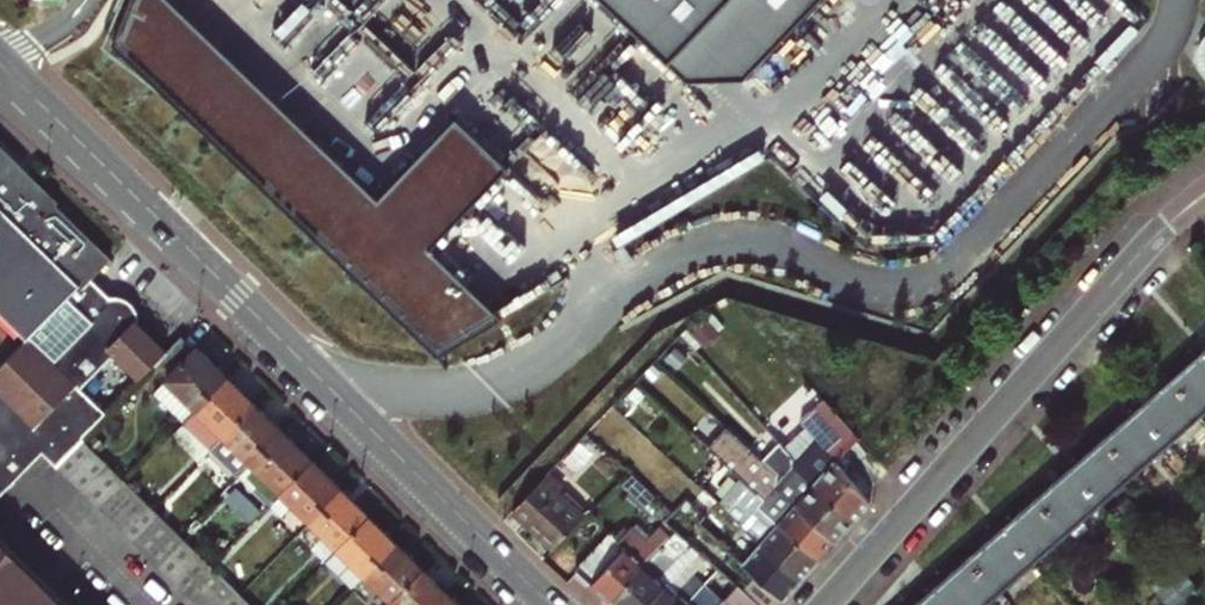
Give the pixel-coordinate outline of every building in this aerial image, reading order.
[(168,0),(137,0),(121,48),(443,355),(502,317),(433,251),(504,169),(461,124),(381,202),(168,0)] [(669,60),(730,2),(776,43),(819,0),(608,0),(669,60)] [(105,258),(32,189),(35,186),(0,152),(0,312),(26,338),(28,336),(62,302),(67,298),(72,302),(78,296),(78,295),(73,291),(78,286),(90,274),(105,258)] [(106,412),(81,388),(115,354),(140,377),(155,362),(167,350),(139,322),(130,321),(109,300),(108,292),(90,274),(78,286),(83,291),(78,295),(78,296),(72,302),(90,321),(52,360),(28,336),(26,338),(0,364),(0,496),(42,453),(54,465),(81,438),(106,412)] [(705,341),(720,328),(707,313),(692,326),(705,341)] [(186,421),(228,377),(197,347),(195,349),(182,335),(167,350),(155,362),(169,376),(155,391),(186,421)] [(1204,405),(1204,352),(1202,349),(1168,379),(1197,412),(1204,405)] [(184,423),(212,449),(255,404),(228,377),(186,421),(184,423)] [(1164,442),(1197,412),(1168,379),(1135,409),(1164,442)] [(239,475),(252,462),(282,430),(255,404),(212,449),(239,475)] [(1130,472),(1164,442),(1135,409),(1101,439),(1130,472)] [(833,460),(855,438),(838,412),(814,437),(814,438),(833,460)] [(818,557),(835,538),(774,485),(782,475),(768,462),(725,421),(710,437),(705,444),(740,477),(762,498),(757,502),(818,557)] [(791,441),(801,453),(814,438),(814,437),(805,426),(791,441)] [(252,462),(282,491),(312,460),(282,430),(252,462)] [(853,518),(867,501),(833,460),(814,438),(801,453),(791,441),(786,436),(775,436),(784,445),(797,461),(793,465),(853,518)] [(54,465),(69,479),(96,452),(81,438),(54,465)] [(1097,501),(1130,472),(1101,439),(1068,468),(1097,501)] [(835,538),(853,518),(793,465),(797,461),(784,445),(768,462),(782,475),(774,485),(835,538)] [(69,479),(82,491),(109,464),(96,452),(69,479)] [(282,491),(312,521),(343,490),(312,460),(282,491)] [(82,491),(94,504),(121,477),(109,464),(82,491)] [(1063,531),(1097,501),(1068,468),(1034,498),(1063,531)] [(553,546),(589,511),(547,470),(512,507),(553,546)] [(94,504),(107,516),(134,489),(126,482),(121,477),(94,504)] [(800,578),(818,557),(757,502),(762,498),(740,477),(728,490),(717,501),(737,521),(760,542),(800,578)] [(107,516),(120,529),(147,502),(134,489),(107,516)] [(312,521),(340,548),(370,517),(343,490),(312,521)] [(1029,561),(1063,531),(1034,498),(1000,528),(1029,561)] [(120,529),(133,541),(159,514),(154,509),(147,502),(120,529)] [(133,541),(145,554),(172,526),(159,514),(133,541)] [(354,587),(366,574),(397,543),(370,517),(340,548),(327,561),(354,587)] [(591,582),(610,600),(659,545),(665,549),(669,544),(663,540),(668,534),(659,527),(648,539),(630,524),(618,537),(613,533),(579,568),(593,580),(591,582)] [(145,554),(158,566),(185,539),(182,536),(172,526),(145,554)] [(996,590),(1029,561),(1000,528),(966,557),(996,590)] [(0,531),(0,604),(74,604),(0,531)] [(615,604),(644,604),(693,553),(668,534),(663,540),(669,544),(665,549),(659,545),(610,600),(615,604)] [(158,566),(171,579),(198,552),(185,539),(158,566)] [(783,597),(800,578),(760,542),(742,563),(750,569),(783,597)] [(366,574),(393,601),(424,570),(397,543),(366,574)] [(171,579),(184,591),(211,564),(198,552),(171,579)] [(700,585),(689,575),(702,561),(693,553),(644,604),(682,604),(700,585)] [(996,590),(966,557),(933,587),(949,604),(979,604),(996,590)] [(1173,560),(1161,571),(1183,596),(1196,585),(1173,560)] [(184,591),(197,604),(224,577),(212,565),(211,564),(184,591)] [(783,597),(750,569),(734,585),(760,604),(776,604),(783,597)] [(397,604),(442,604),(451,596),(424,570),(393,601),(397,604)] [(1161,571),(1149,582),(1169,604),(1173,604),(1183,596),(1161,571)] [(198,604),(221,604),(236,589),(224,577),(197,604),(198,604)] [(720,602),(700,585),(682,604),(716,604),(720,602)] [(734,585),(720,602),(716,604),(760,604),(734,585)] [(933,587),(912,604),(949,604),(933,587)] [(249,601),(241,594),(236,589),(221,604),(246,604),(249,601)] [(451,596),(442,604),(460,604),(451,596)]
